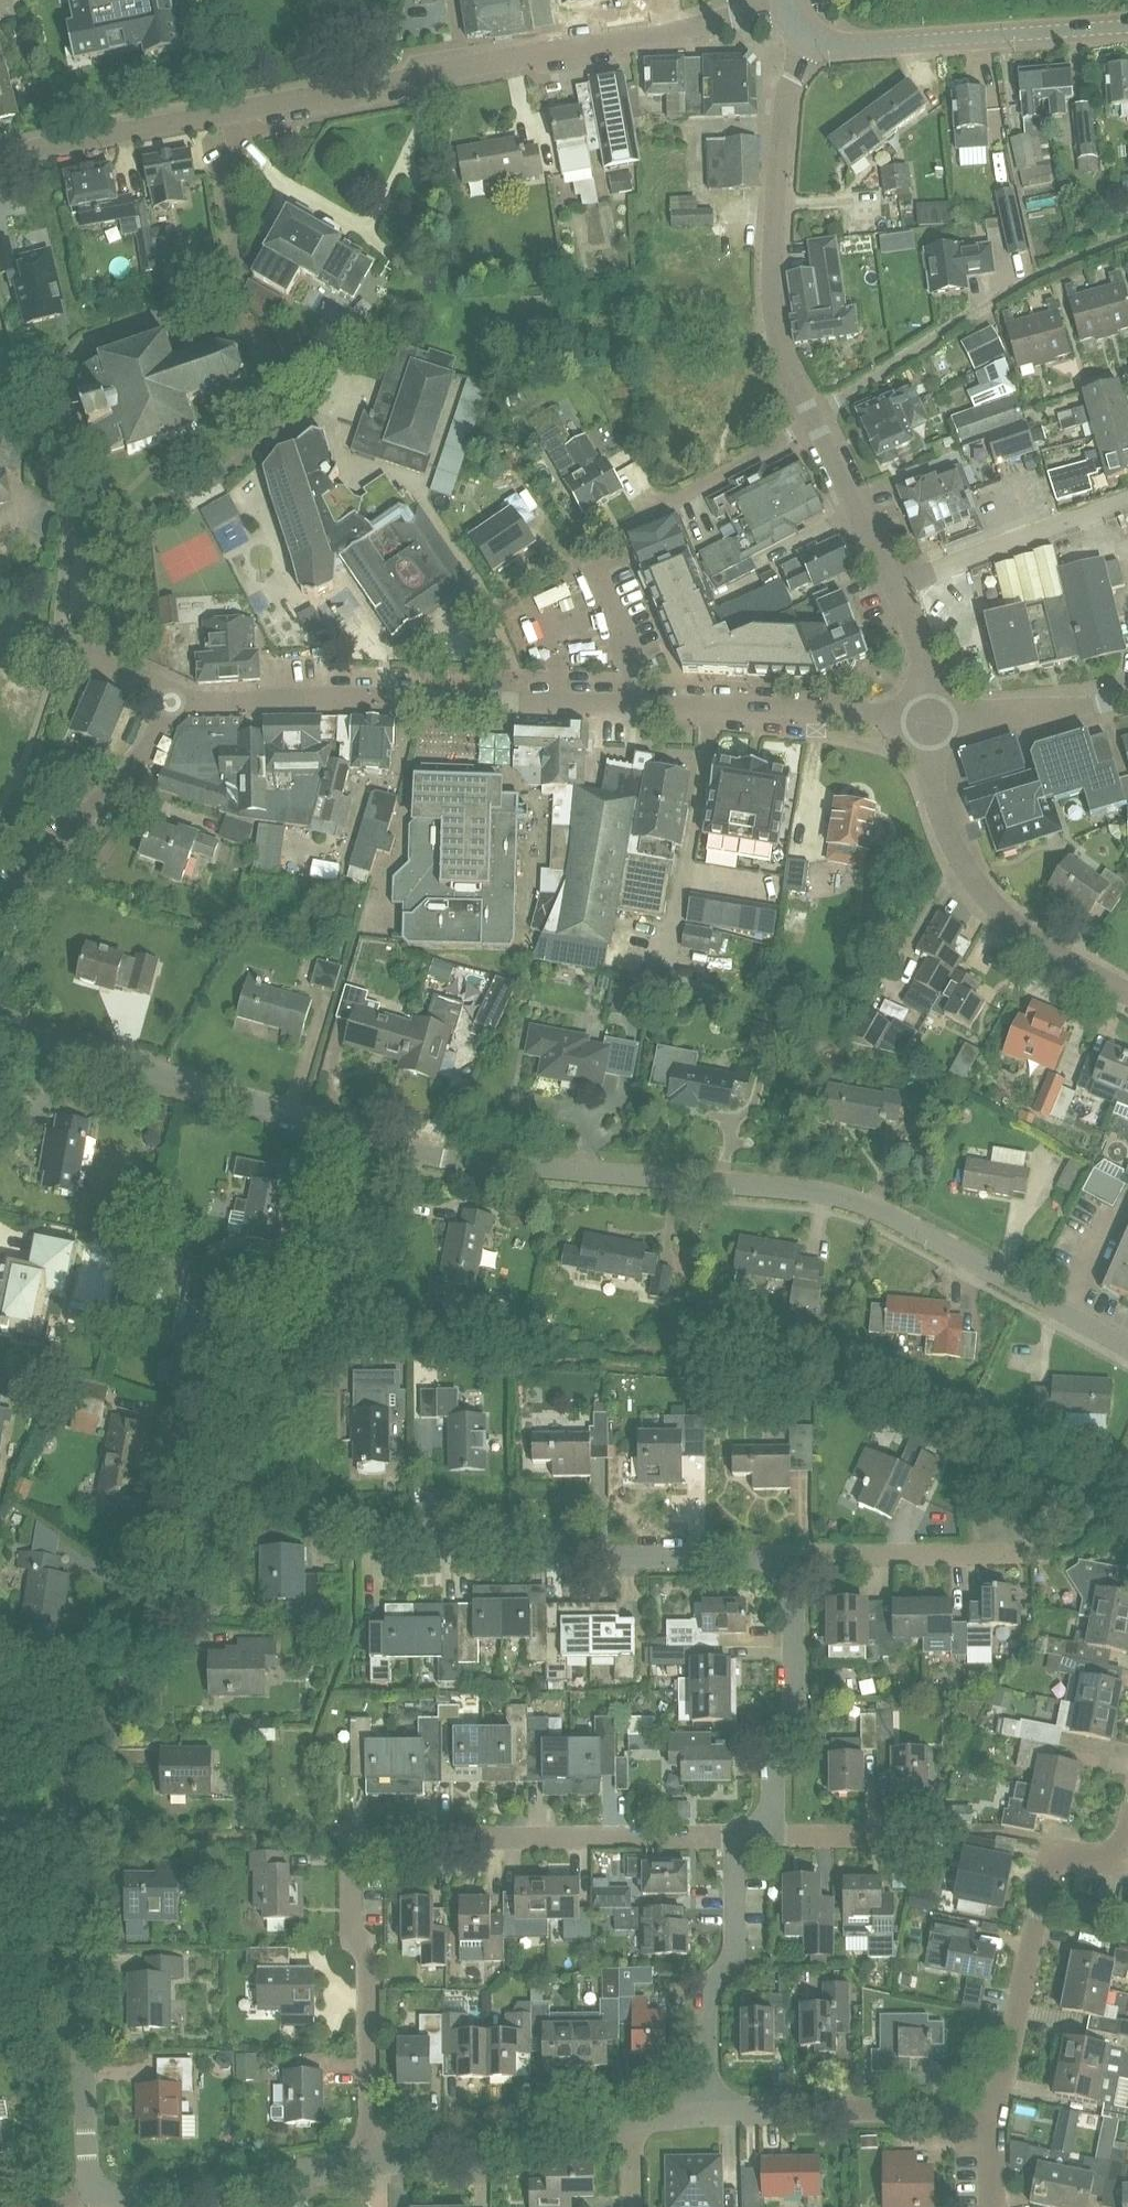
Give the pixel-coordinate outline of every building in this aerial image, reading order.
[(24,12),(20,0),(0,0),(0,20),(24,12)] [(159,55),(183,50),(172,0),(69,0),(72,17),(74,24),(67,25),(72,49),(88,45),(91,59),(143,48),(145,58),(149,57),(146,43),(159,40),(162,53),(159,53),(159,55)] [(524,0),(461,0),(468,40),(491,36),(492,37),(529,30),(524,0)] [(18,115),(0,44),(0,120),(18,115)] [(749,56),(682,59),(685,119),(685,121),(757,118),(755,63),(749,56)] [(668,119),(685,119),(682,59),(646,61),(648,97),(667,96),(668,119)] [(1073,100),(1070,65),(1044,68),(1047,101),(1049,101),(1050,118),(1067,117),(1066,100),(1073,100)] [(1047,101),(1044,68),(1018,70),(1022,121),(1041,119),(1040,101),(1047,101)] [(1107,70),(1110,107),(1127,105),(1127,68),(1107,70)] [(641,162),(639,149),(626,76),(577,84),(581,107),(552,111),(563,175),(594,170),(588,137),(600,135),(605,168),(641,162)] [(910,85),(865,119),(884,145),(885,144),(882,141),(926,108),(910,85)] [(991,141),(987,90),(955,93),(959,143),(991,141)] [(1092,104),(1072,106),(1078,159),(1097,157),(1092,104)] [(850,170),(884,145),(865,119),(831,144),(850,170)] [(1046,131),(1045,123),(1035,125),(1036,132),(1030,133),(1030,134),(1012,138),(1018,171),(1020,171),(1024,187),(1055,181),(1051,163),(1053,163),(1046,131)] [(710,191),(760,189),(758,139),(708,141),(710,191)] [(542,175),(538,147),(521,150),(519,140),(459,149),(464,182),(524,173),(524,178),(542,175)] [(155,210),(162,208),(166,211),(169,207),(178,205),(177,203),(186,202),(181,181),(195,179),(189,151),(144,159),(149,188),(151,187),(155,210)] [(909,164),(895,166),(898,190),(912,188),(909,164)] [(133,204),(132,195),(118,197),(111,165),(65,174),(72,209),(73,215),(81,214),(83,225),(119,218),(123,239),(138,237),(144,275),(157,273),(158,273),(146,202),(133,204)] [(898,190),(895,166),(881,168),(884,192),(897,190),(898,190)] [(631,173),(610,176),(612,194),(633,191),(631,173)] [(602,182),(586,184),(588,210),(605,209),(602,182)] [(1017,190),(1000,193),(1014,254),(1031,251),(1017,190)] [(672,227),(715,225),(714,209),(698,210),(697,198),(671,198),(671,211),(672,211),(672,227)] [(1035,210),(1066,209),(1065,200),(1035,201),(1035,210)] [(917,204),(917,226),(952,224),(950,201),(917,204)] [(301,269),(339,290),(340,288),(353,295),(375,259),(361,250),(344,241),(341,228),(327,221),(316,225),(288,209),(280,223),(272,219),(264,234),(272,239),(255,269),(252,273),(287,293),(301,269)] [(1071,233),(1074,247),(1089,244),(1085,229),(1071,233)] [(880,237),(882,255),(900,252),(896,235),(880,237)] [(17,270),(8,236),(0,239),(0,274),(17,270)] [(176,252),(175,247),(174,237),(156,240),(160,276),(198,271),(196,252),(176,255),(176,253),(176,252)] [(857,311),(856,311),(847,312),(845,298),(837,239),(808,242),(813,272),(790,275),(796,316),(793,317),(796,343),(860,335),(857,311)] [(961,245),(925,250),(930,293),(967,288),(966,278),(994,274),(991,246),(962,250),(961,245)] [(60,315),(46,253),(18,259),(24,281),(15,283),(26,323),(60,315)] [(1096,291),(1109,337),(1119,334),(1118,331),(1127,328),(1127,305),(1119,271),(1110,274),(1113,286),(1096,291)] [(157,273),(144,275),(146,285),(159,283),(157,273)] [(240,296),(269,326),(284,299),(250,280),(240,296)] [(1098,340),(1109,337),(1096,291),(1079,296),(1075,283),(1067,285),(1082,341),(1097,337),(1098,340)] [(1051,313),(1034,318),(1046,364),(1057,362),(1056,358),(1072,354),(1057,298),(1048,301),(1051,313)] [(1036,367),(1046,364),(1034,318),(1016,323),(1013,310),(1004,312),(1019,368),(1035,364),(1036,367)] [(997,358),(1008,355),(1009,355),(1001,332),(990,335),(997,358)] [(99,362),(72,371),(86,414),(99,454),(125,446),(127,454),(161,443),(198,431),(189,405),(192,404),(190,399),(200,396),(202,401),(206,399),(205,394),(215,391),(217,396),(221,394),(220,390),(230,386),(233,390),(236,388),(233,383),(239,374),(244,375),(246,371),(241,369),(236,354),(239,351),(236,348),(233,351),(223,348),(223,344),(219,344),(219,349),(208,353),(206,348),(202,349),(203,354),(193,357),(191,353),(187,354),(188,359),(179,362),(177,357),(175,358),(167,333),(126,346),(97,355),(99,362)] [(426,453),(451,377),(413,364),(417,351),(396,344),(391,359),(385,377),(385,378),(372,416),(363,413),(351,451),(426,475),(432,455),(426,453)] [(1018,391),(1013,379),(1006,360),(983,369),(988,383),(968,391),(974,408),(1018,391)] [(468,379),(430,491),(451,498),(489,386),(468,379)] [(1061,422),(1077,417),(1077,418),(1127,404),(1121,381),(1086,391),(1090,405),(1075,409),(1075,410),(1059,414),(1061,422)] [(903,411),(922,402),(917,389),(897,398),(896,396),(859,413),(871,438),(903,425),(899,416),(904,414),(903,411)] [(1025,455),(1034,451),(1037,450),(1035,443),(1031,430),(1029,425),(1028,425),(1017,397),(954,420),(974,474),(1025,455)] [(907,421),(927,412),(922,402),(903,411),(904,414),(899,416),(903,425),(871,438),(879,458),(881,458),(884,465),(900,458),(897,450),(916,441),(907,421)] [(1098,435),(1127,427),(1127,408),(1127,404),(1077,418),(1079,425),(1094,421),(1098,435)] [(612,497),(625,489),(606,458),(603,460),(587,434),(573,442),(552,407),(530,420),(585,512),(599,504),(600,507),(613,499),(612,497)] [(1044,426),(1031,430),(1035,443),(1047,439),(1044,426)] [(1074,465),(1127,450),(1127,427),(1098,435),(1102,449),(1087,453),(1072,458),(1074,465)] [(364,490),(368,496),(363,499),(355,499),(345,489),(336,492),(330,484),(339,473),(334,464),(325,436),(313,433),(296,447),(292,450),(275,463),(265,470),(272,497),(275,498),(282,528),(285,529),(292,559),(295,560),(302,591),(315,596),(336,585),(337,563),(339,562),(341,560),(395,639),(473,585),(419,506),(417,507),(408,494),(406,495),(404,492),(401,494),(398,490),(396,491),(385,475),(364,490)] [(1074,465),(1067,467),(1075,496),(1095,491),(1091,477),(1101,474),(1100,471),(1107,469),(1110,480),(1127,475),(1127,450),(1074,465)] [(1039,468),(1034,451),(1025,455),(1030,471),(1039,468)] [(726,514),(731,524),(811,483),(797,454),(767,469),(764,463),(731,480),(734,486),(708,500),(717,519),(726,514)] [(6,485),(5,482),(3,468),(0,469),(0,502),(8,501),(6,485)] [(901,489),(912,518),(934,509),(936,507),(966,495),(965,494),(972,491),(968,480),(961,482),(956,469),(926,481),(925,480),(901,489)] [(797,527),(826,512),(811,483),(731,524),(737,535),(729,539),(728,537),(699,553),(713,578),(741,563),(800,532),(797,527)] [(535,543),(523,525),(534,518),(517,494),(505,502),(511,510),(470,538),(493,571),(535,543)] [(947,546),(985,531),(979,515),(974,517),(966,495),(936,507),(934,509),(912,518),(921,542),(943,533),(947,546)] [(229,496),(201,511),(212,531),(240,517),(229,496)] [(856,665),(856,662),(869,656),(843,593),(831,598),(828,589),(813,596),(827,629),(800,629),(793,611),(729,637),(680,516),(629,537),(683,672),(818,677),(830,672),(833,674),(837,676),(844,676),(848,675),(853,670),(855,668),(856,665)] [(183,529),(184,547),(166,548),(169,588),(190,587),(189,563),(208,562),(206,527),(183,529)] [(853,570),(839,541),(817,551),(815,547),(799,555),(802,561),(782,571),(794,595),(814,585),(815,589),(853,570)] [(1005,595),(1063,592),(1061,549),(1003,552),(1005,595)] [(1087,659),(1125,650),(1119,626),(1122,625),(1106,560),(1062,570),(1069,596),(987,616),(1001,676),(1086,655),(1087,659)] [(301,639),(262,561),(246,569),(286,647),(301,639)] [(727,586),(744,578),(738,566),(721,574),(727,586)] [(782,581),(720,610),(730,632),(792,603),(782,581)] [(175,599),(159,600),(161,625),(177,623),(175,599)] [(325,629),(313,608),(299,615),(311,637),(325,629)] [(257,652),(255,619),(205,621),(205,627),(197,628),(199,656),(198,656),(200,683),(263,680),(262,651),(257,652)] [(329,647),(312,648),(313,658),(329,657),(329,647)] [(96,767),(97,765),(100,757),(102,758),(127,698),(90,682),(70,729),(84,735),(75,758),(96,767)] [(164,768),(157,788),(219,808),(218,811),(238,817),(310,829),(316,806),(319,796),(328,759),(338,719),(320,719),(320,717),(263,717),(263,718),(254,718),(254,727),(189,727),(177,738),(167,769),(164,768)] [(341,763),(328,759),(319,796),(328,798),(322,820),(343,825),(350,799),(342,797),(349,771),(389,772),(390,746),(393,746),(394,719),(351,718),(351,719),(339,719),(338,742),(342,742),(341,763)] [(585,794),(586,752),(588,753),(588,747),(589,727),(520,726),(517,726),(515,749),(514,761),(514,770),(543,772),(542,786),(543,786),(543,790),(543,794),(555,795),(552,854),(551,869),(542,869),(541,893),(531,928),(544,933),(561,894),(564,884),(570,872),(579,793),(585,794)] [(1121,778),(1108,734),(1092,739),(1089,731),(1037,747),(1032,755),(1037,771),(970,791),(979,820),(990,816),(1047,799),(1048,801),(1056,798),(1056,801),(1086,792),(1093,815),(1127,805),(1127,776),(1121,778)] [(1012,737),(955,754),(966,788),(1023,772),(1012,737)] [(792,773),(716,759),(704,835),(780,848),(792,773)] [(684,805),(689,776),(683,775),(684,771),(654,766),(653,770),(608,762),(602,797),(585,794),(579,793),(570,872),(564,884),(561,894),(544,933),(545,933),(532,959),(604,972),(609,946),(612,947),(618,910),(664,918),(677,847),(684,848),(692,807),(684,805)] [(423,769),(422,780),(443,781),(443,780),(475,781),(475,771),(423,769)] [(542,786),(543,772),(514,770),(529,787),(542,786)] [(516,795),(504,795),(492,794),(493,781),(475,781),(443,780),(443,781),(422,780),(416,780),(415,820),(413,822),(410,825),(410,829),(410,863),(394,878),(393,904),(404,904),(404,915),(404,938),(403,939),(409,946),(483,947),(509,947),(513,942),(513,934),(513,929),(514,911),(514,895),(516,795)] [(390,856),(395,840),(387,837),(398,799),(376,791),(369,795),(348,867),(372,873),(378,852),(390,856)] [(1001,849),(1062,830),(1063,829),(1055,805),(1049,806),(1048,801),(1047,799),(990,816),(1001,849)] [(865,868),(867,852),(875,809),(836,802),(828,845),(829,845),(826,861),(865,868)] [(190,852),(193,849),(212,856),(217,842),(179,828),(178,832),(151,822),(140,854),(167,864),(163,875),(180,881),(190,852)] [(280,872),(285,829),(259,824),(253,868),(280,872)] [(1118,876),(1108,868),(1101,878),(1071,858),(1052,885),(1052,886),(1048,892),(1059,900),(1064,894),(1076,903),(1074,907),(1088,917),(1101,900),(1116,909),(1127,892),(1127,883),(1118,876)] [(809,862),(787,859),(784,891),(806,893),(809,862)] [(710,896),(691,893),(687,920),(706,923),(710,896)] [(727,898),(710,896),(706,923),(723,926),(727,898)] [(744,901),(727,898),(723,926),(740,929),(744,901)] [(762,904),(744,901),(740,929),(757,931),(762,904)] [(762,904),(757,931),(774,934),(779,907),(762,904)] [(915,981),(940,996),(955,971),(971,943),(959,936),(964,927),(939,913),(917,950),(929,957),(915,981)] [(682,947),(710,952),(714,930),(686,925),(682,947)] [(147,993),(156,958),(137,952),(136,957),(87,943),(77,977),(114,988),(117,975),(130,978),(127,987),(147,993)] [(427,975),(450,983),(456,961),(434,954),(427,975)] [(318,959),(311,984),(335,991),(342,966),(318,959)] [(298,1045),(312,998),(261,983),(264,970),(249,965),(235,1013),(282,1027),(279,1040),(298,1045)] [(980,985),(955,971),(940,996),(952,1003),(945,1015),(970,1030),(985,1005),(972,998),(980,985)] [(513,988),(498,982),(493,994),(507,1001),(513,988)] [(337,1018),(338,1018),(352,1022),(345,1043),(402,1060),(413,1023),(412,1023),(364,1009),(369,992),(346,985),(337,1018)] [(479,1019),(495,1026),(506,1001),(491,994),(479,1019)] [(624,994),(622,1011),(640,1014),(642,996),(624,994)] [(1059,1043),(1069,1018),(1034,1003),(1023,1028),(1016,1025),(1005,1052),(1027,1061),(1028,1058),(1055,1070),(1065,1046),(1059,1043)] [(414,1018),(412,1023),(413,1023),(402,1060),(399,1068),(421,1074),(420,1075),(436,1079),(450,1031),(456,1032),(461,1015),(431,1006),(427,1021),(414,1018)] [(849,1034),(873,1045),(887,1021),(867,1009),(849,1034)] [(536,1029),(532,1031),(528,1050),(531,1054),(544,1056),(541,1076),(565,1080),(566,1077),(579,1080),(578,1083),(601,1087),(603,1073),(619,1075),(625,1043),(607,1040),(605,1048),(573,1042),(574,1036),(536,1029)] [(981,1050),(965,1043),(946,1077),(962,1086),(981,1050)] [(734,1075),(696,1068),(699,1054),(660,1047),(659,1052),(653,1082),(669,1086),(667,1097),(727,1109),(729,1097),(744,1100),(750,1070),(735,1067),(734,1075)] [(1125,1091),(1127,1084),(1127,1054),(1109,1047),(1102,1064),(1090,1059),(1078,1088),(1091,1093),(1096,1080),(1125,1091)] [(1066,1080),(1065,1079),(1049,1073),(1033,1111),(1050,1119),(1051,1115),(1052,1116),(1063,1088),(1066,1080)] [(908,1074),(906,1084),(914,1086),(916,1076),(908,1074)] [(899,1122),(904,1094),(886,1091),(885,1096),(831,1086),(825,1119),(881,1129),(883,1119),(899,1122)] [(1063,1088),(1052,1116),(1063,1121),(1075,1093),(1063,1088)] [(1032,1124),(1036,1115),(1021,1109),(1017,1118),(1032,1124)] [(87,1122),(58,1116),(55,1132),(48,1131),(42,1164),(48,1165),(44,1187),(75,1193),(87,1122)] [(156,1148),(161,1142),(157,1132),(149,1131),(144,1137),(148,1147),(156,1148)] [(1031,1169),(1025,1168),(1027,1158),(993,1152),(991,1163),(969,1159),(964,1189),(1012,1197),(1013,1191),(1027,1193),(1031,1169)] [(254,1180),(250,1201),(237,1199),(235,1212),(248,1215),(244,1237),(277,1243),(288,1187),(281,1186),(282,1181),(280,1180),(282,1167),(237,1158),(233,1176),(254,1180)] [(1071,1160),(1057,1185),(1056,1186),(1075,1196),(1089,1170),(1071,1160)] [(540,1219),(455,1203),(444,1261),(488,1269),(494,1237),(536,1245),(540,1219)] [(1105,1288),(1106,1287),(1127,1296),(1127,1233),(1105,1288)] [(562,1265),(580,1268),(580,1270),(640,1281),(641,1275),(654,1278),(650,1298),(665,1301),(671,1270),(656,1267),(658,1257),(644,1254),(645,1247),(586,1236),(584,1250),(565,1246),(562,1265)] [(795,1281),(794,1286),(791,1303),(818,1308),(823,1279),(814,1277),(816,1260),(800,1257),(801,1247),(741,1238),(736,1271),(795,1281)] [(47,1239),(41,1267),(30,1264),(8,1260),(3,1285),(1,1284),(0,1288),(0,1328),(3,1329),(3,1332),(9,1333),(10,1330),(16,1331),(15,1338),(44,1344),(51,1314),(55,1294),(66,1296),(70,1277),(76,1245),(47,1239)] [(868,1333),(869,1296),(841,1296),(840,1332),(868,1333)] [(888,1332),(928,1335),(927,1354),(962,1358),(974,1359),(977,1334),(964,1333),(965,1316),(951,1314),(952,1303),(891,1298),(888,1332)] [(659,1323),(657,1335),(669,1337),(671,1325),(659,1323)] [(1111,1415),(1112,1381),(1055,1378),(1055,1389),(1037,1388),(1036,1416),(1054,1417),(1054,1412),(1111,1415)] [(0,1397),(5,1398),(8,1380),(0,1379),(0,1398),(0,1397)] [(75,1386),(70,1413),(101,1419),(107,1392),(75,1386)] [(422,1418),(439,1418),(449,1418),(449,1470),(485,1470),(483,1416),(458,1416),(459,1389),(421,1390),(422,1418)] [(389,1411),(401,1411),(401,1393),(374,1393),(375,1410),(351,1411),(351,1426),(354,1426),(355,1464),(359,1464),(359,1473),(363,1474),(368,1474),(372,1474),(377,1474),(381,1473),(386,1472),(385,1463),(389,1463),(389,1411)] [(590,1460),(610,1459),(609,1413),(595,1413),(595,1427),(589,1427),(589,1434),(533,1434),(533,1462),(554,1462),(554,1477),(590,1477),(590,1460)] [(706,1447),(706,1414),(664,1415),(664,1433),(640,1433),(641,1482),(681,1482),(680,1448),(706,1447)] [(137,1499),(147,1438),(125,1435),(127,1422),(114,1419),(101,1493),(137,1499)] [(733,1446),(733,1474),(753,1474),(753,1489),(791,1489),(791,1472),(813,1472),(813,1427),(790,1427),(791,1446),(733,1446)] [(921,1499),(939,1460),(922,1452),(913,1471),(866,1449),(853,1477),(866,1483),(864,1487),(866,1488),(859,1504),(892,1519),(904,1491),(921,1499)] [(13,1496),(26,1502),(33,1483),(21,1479),(13,1496)] [(288,1597),(288,1618),(319,1618),(319,1575),(303,1575),(302,1549),(263,1550),(264,1597),(288,1597)] [(58,1652),(70,1576),(59,1574),(62,1558),(27,1552),(24,1568),(31,1570),(19,1646),(58,1652)] [(1066,1573),(1081,1597),(1080,1600),(1077,1616),(1090,1618),(1090,1619),(1127,1626),(1127,1596),(1104,1592),(1107,1577),(1108,1567),(1080,1561),(1079,1561),(1078,1565),(1066,1573)] [(651,1580),(651,1594),(659,1593),(665,1588),(665,1579),(651,1580)] [(530,1586),(501,1587),(502,1640),(525,1640),(525,1664),(547,1663),(546,1604),(530,1605),(530,1586)] [(472,1606),(457,1606),(458,1664),(459,1665),(459,1664),(477,1664),(477,1640),(502,1640),(501,1587),(471,1587),(472,1606)] [(967,1623),(967,1649),(991,1649),(992,1649),(991,1626),(1018,1626),(1020,1626),(1020,1618),(1020,1606),(1018,1606),(1011,1606),(1011,1590),(1009,1590),(979,1590),(979,1606),(979,1607),(979,1613),(979,1621),(967,1621),(967,1623)] [(879,1623),(879,1657),(896,1657),(897,1644),(910,1644),(910,1641),(923,1641),(922,1602),(893,1602),(893,1623),(879,1623)] [(922,1602),(923,1641),(939,1641),(939,1646),(952,1645),(952,1656),(966,1656),(966,1623),(951,1623),(951,1603),(922,1602)] [(618,1603),(589,1604),(590,1658),(614,1657),(615,1681),(635,1681),(633,1617),(618,1617),(618,1603)] [(657,1638),(657,1647),(677,1647),(711,1647),(711,1634),(745,1633),(745,1603),(702,1603),(703,1619),(692,1619),(692,1620),(668,1621),(668,1638),(657,1638)] [(829,1647),(829,1662),(864,1662),(864,1663),(865,1663),(868,1663),(868,1664),(868,1676),(873,1676),(878,1676),(878,1663),(879,1663),(879,1659),(879,1657),(879,1623),(866,1623),(866,1603),(828,1603),(829,1647)] [(589,1604),(546,1604),(547,1663),(547,1682),(565,1680),(568,1681),(567,1658),(590,1658),(589,1604)] [(390,1660),(414,1660),(413,1606),(384,1607),(385,1626),(369,1626),(370,1683),(390,1683),(390,1660)] [(457,1606),(413,1606),(414,1660),(436,1659),(437,1683),(459,1682),(459,1665),(458,1664),(457,1606)] [(1047,1653),(1055,1655),(1055,1656),(1062,1657),(1062,1658),(1089,1663),(1092,1648),(1126,1655),(1127,1644),(1127,1626),(1090,1619),(1086,1634),(1076,1632),(1074,1642),(1071,1642),(1050,1637),(1047,1653)] [(780,1641),(778,1627),(757,1630),(759,1644),(780,1641)] [(275,1667),(274,1640),(241,1641),(241,1656),(213,1656),(213,1694),(263,1693),(263,1667),(275,1667)] [(677,1647),(657,1647),(651,1647),(651,1665),(677,1665),(677,1647)] [(1089,1663),(1062,1658),(1059,1673),(1058,1674),(1071,1677),(1069,1688),(1078,1690),(1075,1705),(1062,1703),(1075,1706),(1114,1713),(1120,1685),(1100,1682),(1103,1666),(1091,1664),(1089,1663)] [(690,1661),(690,1679),(679,1679),(680,1692),(728,1691),(728,1679),(734,1679),(734,1661),(690,1661)] [(536,1677),(536,1691),(546,1691),(546,1677),(536,1677)] [(673,1702),(680,1701),(680,1703),(690,1703),(690,1720),(734,1720),(734,1701),(728,1701),(728,1691),(680,1692),(680,1693),(673,1693),(673,1702)] [(450,1707),(450,1694),(436,1694),(436,1707),(437,1707),(450,1707)] [(951,1710),(975,1722),(986,1702),(950,1699),(951,1710)] [(1062,1703),(1059,1719),(1063,1720),(1061,1732),(1109,1742),(1114,1713),(1075,1706),(1062,1703)] [(507,1730),(482,1730),(483,1782),(513,1782),(512,1769),(512,1756),(527,1756),(526,1719),(527,1719),(527,1706),(507,1706),(507,1730)] [(437,1719),(438,1719),(438,1759),(455,1759),(455,1782),(483,1782),(482,1730),(459,1730),(459,1707),(450,1707),(437,1707),(437,1719)] [(876,1750),(876,1737),(878,1737),(878,1714),(862,1714),(861,1740),(833,1740),(833,1755),(830,1755),(830,1793),(860,1793),(860,1755),(862,1755),(862,1751),(876,1750)] [(656,1735),(656,1717),(629,1717),(629,1735),(656,1735)] [(594,1741),(572,1742),(572,1794),(599,1794),(599,1776),(616,1776),(616,1759),(615,1718),(594,1718),(594,1741)] [(366,1796),(395,1796),(394,1743),(370,1743),(370,1719),(351,1720),(351,1772),(366,1772),(366,1796)] [(418,1743),(394,1743),(395,1796),(424,1795),(424,1783),(423,1759),(438,1759),(438,1719),(437,1719),(418,1719),(418,1743)] [(527,1719),(526,1719),(527,1756),(542,1756),(543,1781),(543,1795),(572,1794),(572,1742),(548,1742),(547,1719),(527,1719)] [(1017,1738),(1020,1722),(1006,1719),(1002,1735),(1017,1738)] [(1020,1722),(1017,1738),(1017,1739),(1020,1740),(1052,1746),(1056,1728),(1020,1721),(1020,1722)] [(241,1740),(258,1740),(258,1727),(241,1727),(241,1740)] [(259,1741),(272,1741),(275,1741),(275,1730),(259,1730),(259,1741)] [(709,1735),(668,1735),(663,1735),(664,1754),(670,1755),(670,1768),(681,1768),(682,1782),(690,1782),(690,1792),(694,1795),(708,1795),(712,1791),(712,1781),(728,1781),(728,1751),(709,1751),(709,1735)] [(893,1737),(878,1737),(876,1737),(876,1750),(877,1770),(893,1770),(893,1793),(925,1793),(925,1749),(894,1750),(893,1737)] [(1037,1770),(1034,1786),(1071,1794),(1077,1766),(1049,1760),(1052,1746),(1020,1740),(1015,1766),(1037,1770)] [(211,1795),(211,1747),(159,1748),(160,1795),(211,1795)] [(977,1753),(974,1766),(988,1770),(991,1756),(977,1753)] [(628,1759),(616,1759),(616,1776),(616,1791),(629,1791),(628,1759)] [(1034,1832),(1037,1816),(1066,1821),(1071,1794),(1034,1786),(1033,1786),(1020,1784),(1016,1801),(1008,1799),(1006,1810),(1004,1810),(1001,1825),(1031,1831),(1034,1832)] [(691,1803),(672,1803),(672,1820),(691,1820),(691,1803)] [(946,1809),(946,1824),(972,1825),(972,1809),(946,1809)] [(994,1843),(966,1836),(963,1852),(963,1851),(954,1896),(959,1897),(957,1910),(984,1915),(986,1902),(1003,1906),(1011,1862),(991,1858),(994,1843)] [(304,1920),(303,1878),(291,1878),(291,1867),(283,1867),(283,1853),(252,1854),(252,1871),(255,1871),(255,1908),(263,1908),(264,1920),(304,1920)] [(688,1865),(645,1865),(645,1856),(626,1856),(626,1878),(644,1877),(644,1896),(688,1896),(688,1865)] [(121,1915),(127,1915),(127,1935),(145,1935),(145,1920),(177,1920),(177,1883),(189,1883),(189,1863),(157,1863),(157,1875),(127,1874),(127,1895),(121,1895),(121,1915)] [(786,1924),(786,1937),(805,1937),(806,1955),(811,1955),(811,1967),(832,1967),(832,1955),(832,1908),(819,1908),(818,1880),(785,1880),(786,1924)] [(896,1957),(898,1946),(894,1947),(893,1896),(880,1896),(880,1880),(845,1880),(845,1919),(843,1919),(844,1937),(868,1937),(868,1958),(896,1957)] [(504,1911),(504,1916),(504,1939),(532,1939),(532,1920),(548,1920),(548,1881),(518,1881),(518,1911),(504,1911)] [(593,1914),(579,1914),(579,1881),(548,1881),(548,1920),(549,1935),(574,1935),(574,1968),(593,1969),(593,1914)] [(907,1906),(932,1912),(939,1889),(911,1884),(907,1906)] [(592,1908),(616,1908),(632,1909),(631,1888),(592,1887),(592,1908)] [(447,1966),(447,1927),(433,1927),(433,1899),(402,1899),(402,1944),(422,1944),(422,1966),(447,1966)] [(504,1961),(504,1939),(504,1916),(490,1916),(490,1899),(460,1899),(461,1948),(484,1947),(484,1961),(504,1961)] [(668,1909),(632,1909),(616,1908),(616,1930),(644,1930),(644,1955),(688,1955),(688,1924),(668,1924),(668,1909)] [(987,1979),(993,1950),(962,1944),(965,1928),(934,1922),(929,1948),(950,1952),(946,1971),(987,1979)] [(313,2007),(313,1975),(309,1970),(290,1970),(290,1948),(250,1948),(250,1962),(259,1961),(259,1972),(260,1972),(260,2007),(267,2007),(267,2012),(283,2012),(283,2007),(313,2007)] [(1070,1982),(1111,1990),(1114,1977),(1127,1980),(1127,1951),(1118,1949),(1115,1962),(1076,1954),(1070,1982)] [(183,1977),(182,1958),(148,1959),(148,1975),(130,1975),(131,2029),(171,2028),(170,1977),(183,1977)] [(619,1980),(619,1969),(602,1969),(602,1980),(619,1980)] [(619,1980),(619,1998),(634,1998),(634,1997),(635,1997),(635,1986),(653,1985),(653,1969),(619,1969),(619,1980)] [(962,2006),(980,2010),(985,1985),(966,1982),(962,2006)] [(1088,2028),(1118,2034),(1121,2020),(1118,2019),(1119,2008),(1108,2006),(1111,1990),(1070,1982),(1064,2009),(1091,2015),(1088,2028)] [(849,2023),(849,1983),(823,1984),(823,2005),(801,2006),(801,2055),(836,2054),(835,2023),(849,2023)] [(531,1990),(532,2000),(544,1999),(544,1989),(531,1990)] [(788,2042),(787,1995),(761,1995),(762,2012),(740,2013),(741,2056),(774,2055),(774,2042),(788,2042)] [(666,2057),(667,2013),(649,2013),(649,1999),(634,1999),(634,2057),(666,2057)] [(601,2026),(576,2026),(576,2066),(607,2065),(607,2039),(620,2039),(620,2000),(601,2000),(601,2026)] [(531,2002),(532,2004),(532,2016),(532,2036),(545,2036),(545,2066),(576,2066),(576,2026),(551,2026),(551,2002),(531,2002)] [(944,2022),(927,2022),(927,2014),(880,2014),(880,2050),(871,2050),(871,2072),(902,2072),(902,2058),(927,2058),(927,2045),(944,2045),(944,2022)] [(430,2056),(443,2056),(443,2016),(420,2016),(420,2037),(399,2037),(399,2085),(430,2085),(430,2056)] [(468,2016),(443,2016),(443,2056),(444,2056),(444,2054),(459,2054),(459,2078),(487,2078),(487,2034),(469,2034),(468,2016)] [(532,2053),(532,2036),(532,2016),(506,2016),(506,2034),(487,2034),(487,2078),(518,2078),(517,2053),(532,2053)] [(1121,2020),(1118,2034),(1127,2036),(1127,2021),(1121,2020)] [(1062,2066),(1103,2074),(1127,2079),(1127,2036),(1118,2034),(1088,2028),(1085,2041),(1067,2038),(1062,2066)] [(235,2051),(221,2051),(221,2055),(217,2058),(216,2063),(224,2070),(228,2070),(233,2066),(233,2064),(235,2064),(235,2051)] [(237,2054),(237,2080),(258,2079),(257,2054),(237,2054)] [(193,2092),(192,2059),(158,2059),(158,2086),(139,2086),(139,2108),(142,2108),(142,2139),(182,2138),(181,2092),(193,2092)] [(1098,2102),(1103,2074),(1062,2066),(1056,2094),(1098,2102)] [(286,2123),(286,2124),(323,2124),(322,2071),(285,2071),(286,2104),(275,2104),(272,2108),(272,2119),(276,2123),(286,2123)] [(1067,2170),(1079,2112),(1060,2108),(1052,2150),(1030,2146),(1030,2147),(1028,2146),(1029,2144),(1010,2141),(1010,2167),(1025,2170),(1024,2173),(1038,2176),(1033,2203),(1054,2206),(1061,2206),(1068,2170),(1067,2170)] [(1122,2122),(1119,2138),(1127,2140),(1127,2123),(1122,2122)] [(861,2137),(862,2149),(879,2148),(878,2136),(861,2137)] [(1096,2159),(1096,2160),(1111,2163),(1113,2150),(1114,2146),(1099,2143),(1096,2159)] [(1113,2150),(1107,2180),(1123,2183),(1127,2159),(1127,2152),(1113,2150)] [(1068,2170),(1061,2206),(1089,2206),(1093,2187),(1106,2189),(1107,2180),(1111,2163),(1096,2160),(1096,2159),(1086,2157),(1083,2173),(1068,2170)] [(766,2198),(820,2197),(819,2159),(762,2160),(763,2168),(742,2168),(743,2206),(766,2206),(766,2198)] [(736,2189),(719,2190),(719,2160),(670,2160),(671,2197),(684,2197),(693,2206),(736,2206),(736,2189)] [(592,2166),(549,2167),(549,2184),(531,2184),(532,2206),(571,2206),(570,2198),(593,2197),(592,2166)] [(929,2168),(887,2169),(888,2206),(925,2206),(929,2206),(929,2168)]
